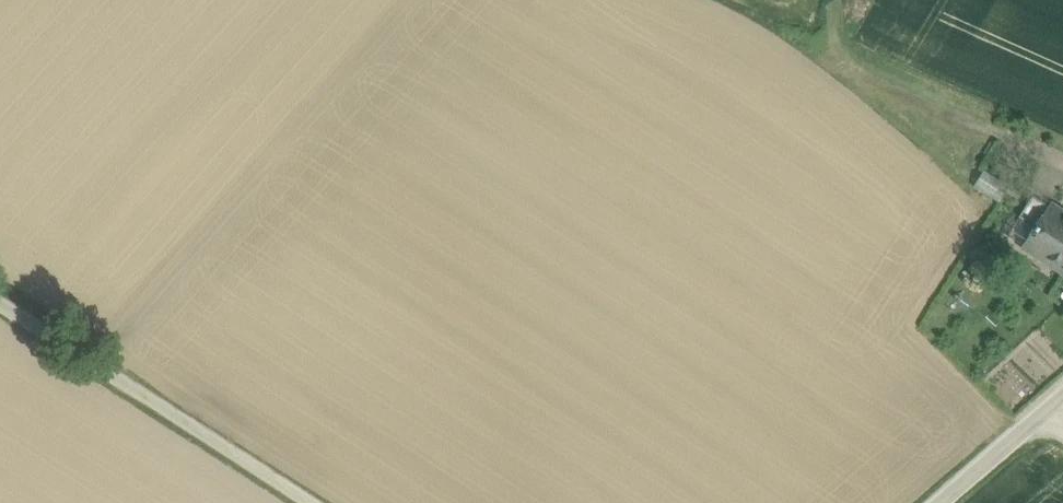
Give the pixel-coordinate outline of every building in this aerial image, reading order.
[(1033,195),(1019,215),(1036,226),(1050,205),(1033,195)] [(1051,204),(1050,205),(1036,226),(1024,245),(1062,270),(1062,212),(1051,204)]
